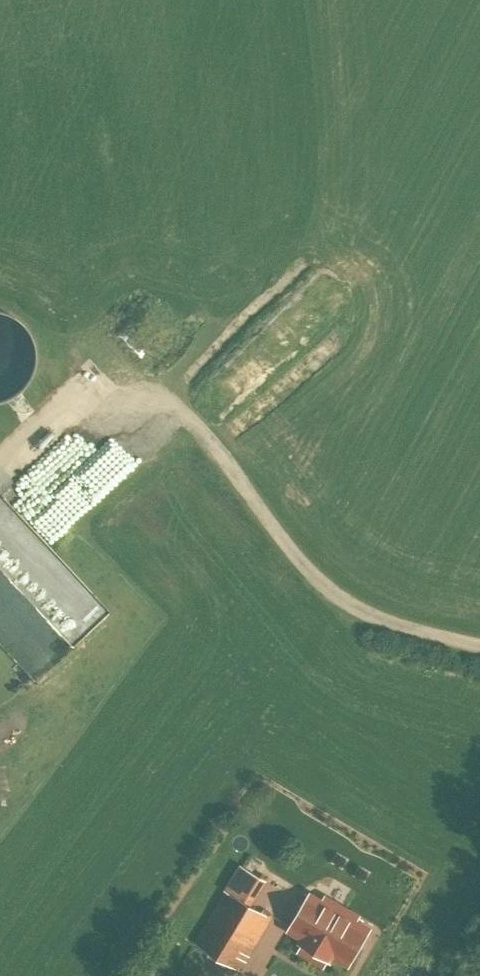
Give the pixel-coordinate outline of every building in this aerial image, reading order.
[(245,866),(197,943),(241,969),(273,914),(265,909),(263,911),(246,901),(262,876),(245,866)] [(323,903),(312,896),(290,930),(304,938),(302,942),(330,958),(332,954),(348,963),(368,929),(355,921),(357,916),(326,898),(323,903)]
